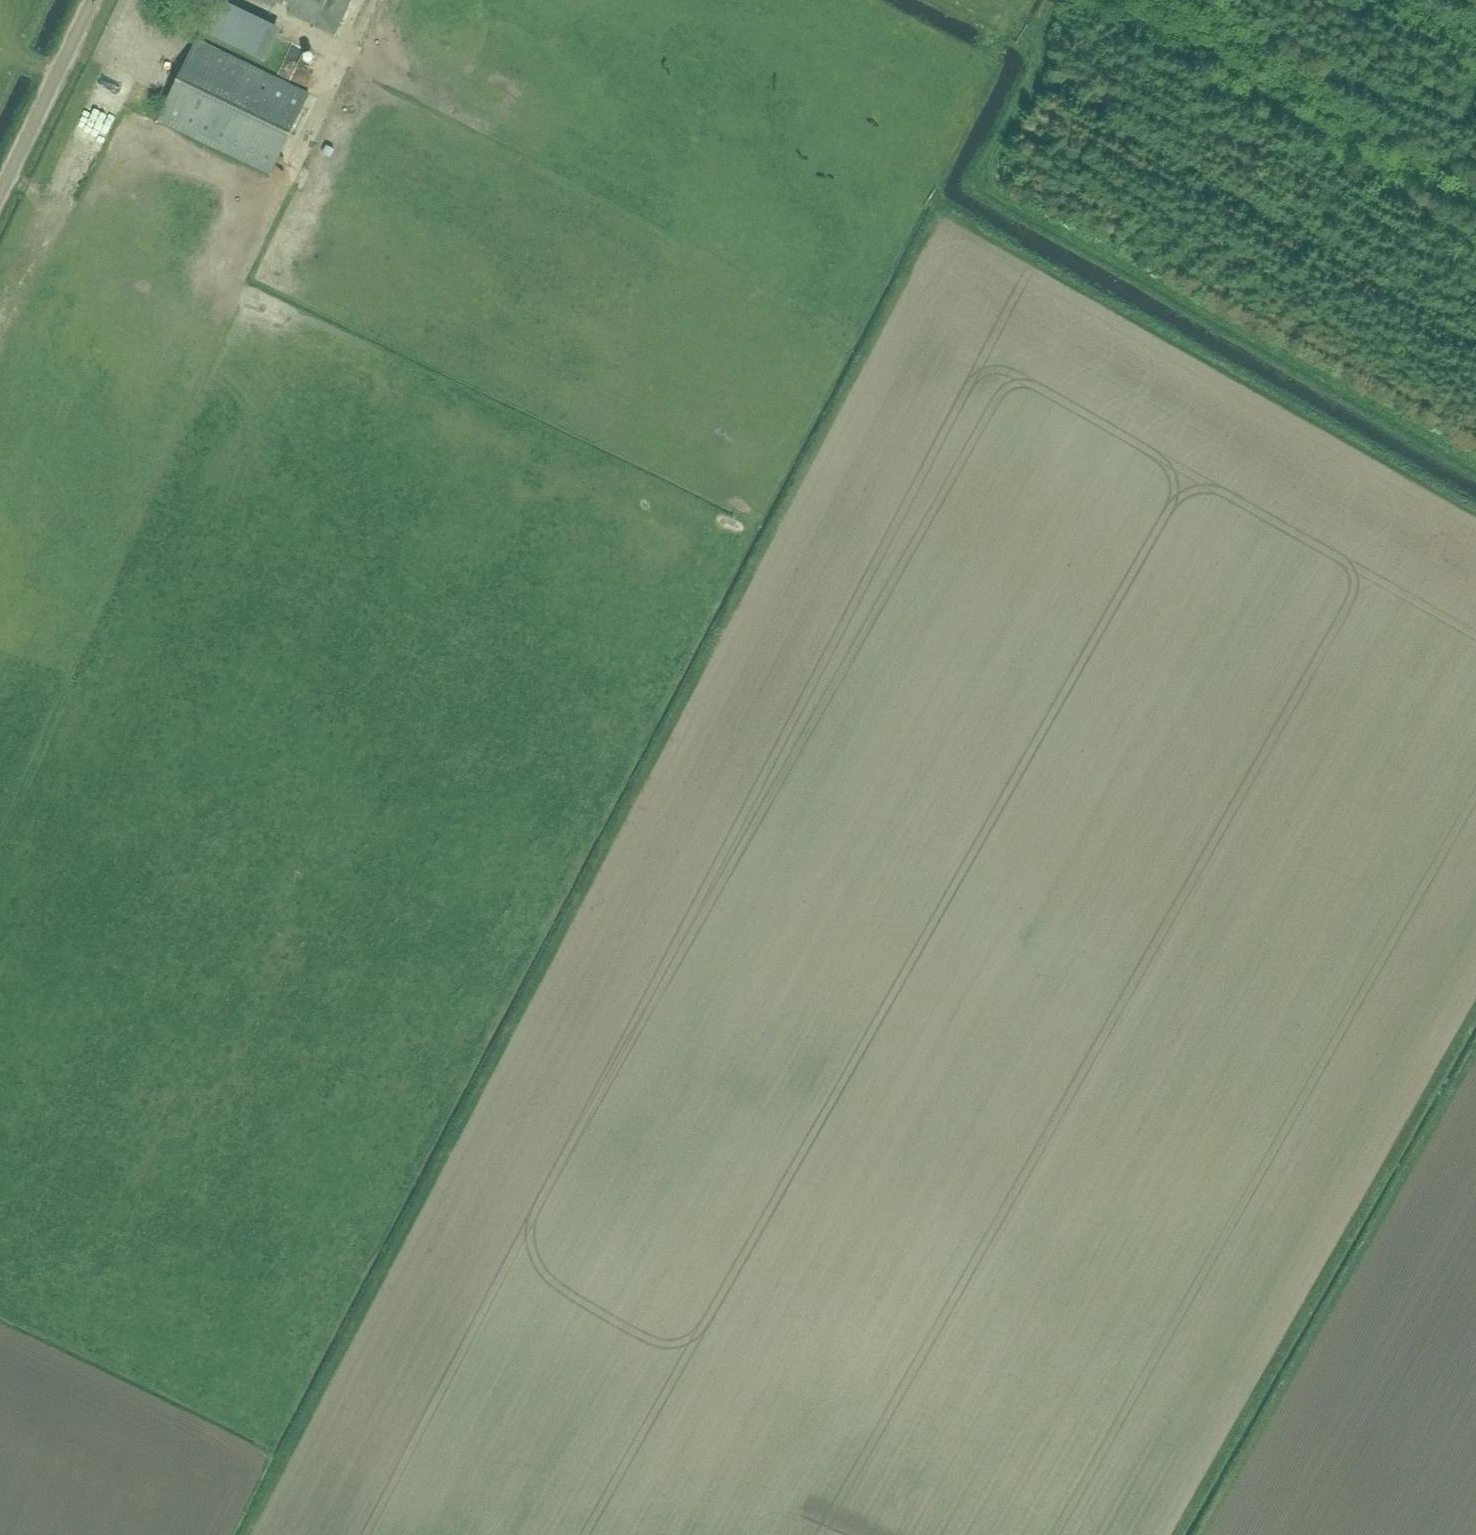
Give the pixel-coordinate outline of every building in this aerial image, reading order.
[(275,6),(276,2),(289,8),(288,12),(335,34),(351,0),(263,0),(275,6)] [(195,42),(158,121),(271,175),(308,95),(195,42)]
